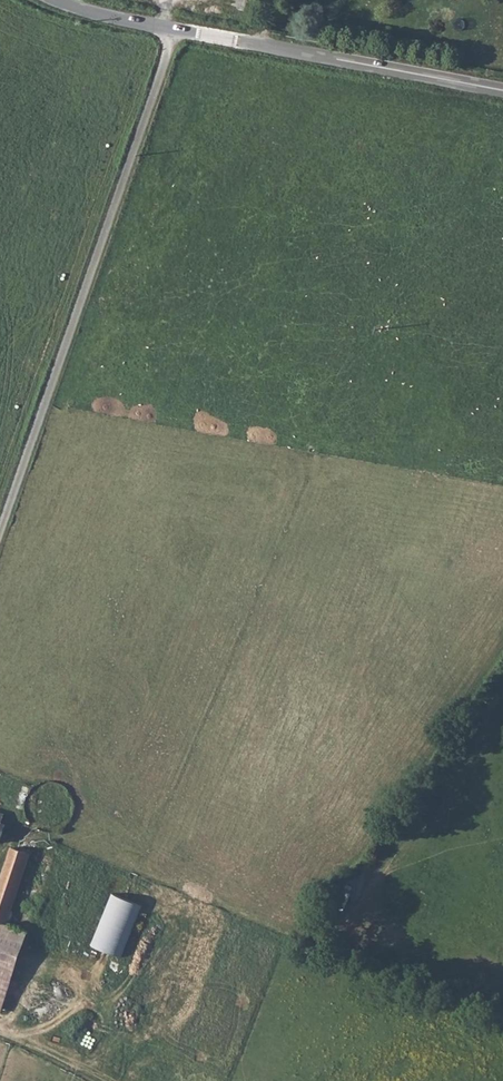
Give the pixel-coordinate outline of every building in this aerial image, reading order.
[(0,879),(0,957),(10,925),(8,925),(31,854),(11,847),(0,879)] [(0,957),(0,1014),(28,931),(10,925),(0,957)]
